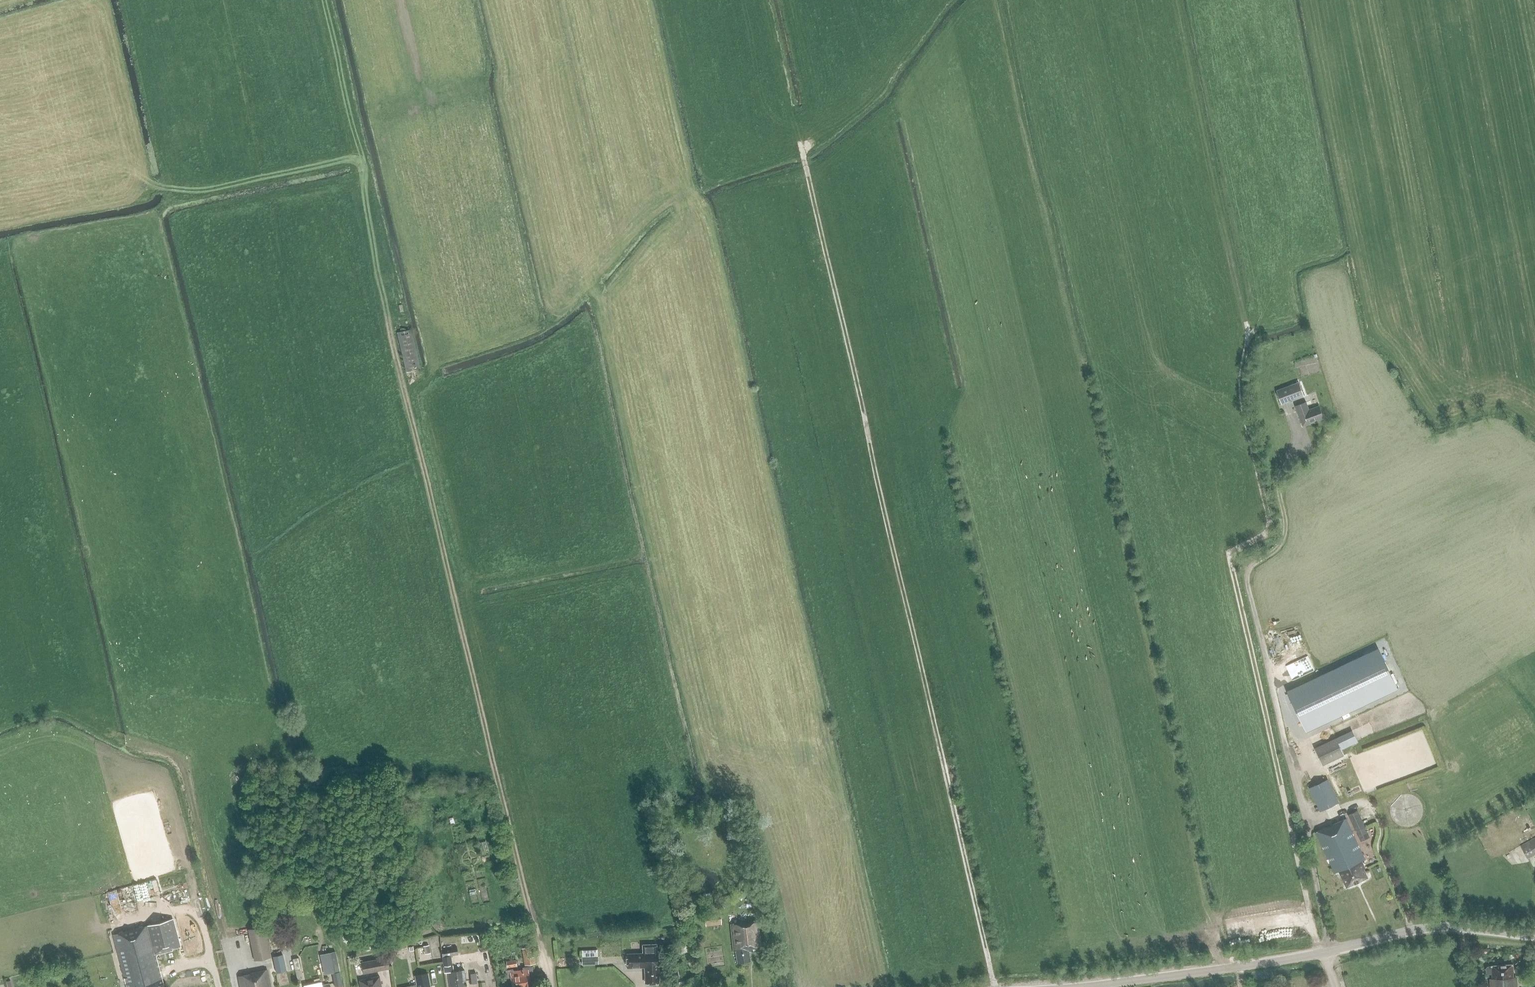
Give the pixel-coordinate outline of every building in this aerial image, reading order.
[(420,369),(411,329),(396,332),(405,372),(420,369)] [(1304,396),(1299,382),(1276,390),(1282,405),(1304,396)] [(1302,426),(1323,418),(1318,406),(1308,409),(1305,402),(1295,406),(1302,426)] [(1306,730),(1396,687),(1378,649),(1288,692),(1306,730)] [(1344,755),(1336,737),(1314,748),(1322,766),(1344,755)] [(1339,771),(1329,774),(1337,796),(1346,793),(1339,771)] [(1308,788),(1320,811),(1338,802),(1327,779),(1308,788)] [(1365,826),(1357,810),(1348,815),(1359,838),(1368,833),(1364,827),(1365,826)] [(1346,888),(1368,878),(1364,869),(1365,869),(1362,861),(1365,860),(1346,817),(1316,831),(1335,873),(1339,872),(1346,888)] [(1520,846),(1527,858),(1534,854),(1534,838),(1520,846)] [(487,840),(480,841),(483,852),(489,850),(487,840)] [(156,956),(173,951),(166,922),(113,935),(126,986),(159,986),(158,985),(163,983),(156,956)] [(749,952),(762,950),(760,922),(730,924),(733,951),(736,951),(737,963),(749,961),(749,952)] [(271,957),(264,925),(247,929),(254,960),(271,957)] [(441,948),(442,956),(441,957),(442,967),(443,967),(444,973),(448,973),(450,986),(464,986),(463,982),(465,982),(464,970),(452,970),(451,956),(458,954),(457,945),(441,948)] [(522,948),(524,965),(535,964),(534,956),(531,957),(530,947),(522,948)] [(598,964),(597,950),(582,950),(582,964),(598,964)] [(328,966),(338,964),(335,951),(325,953),(328,966)] [(626,967),(645,967),(645,983),(658,983),(658,967),(657,952),(626,953),(626,967)] [(389,969),(387,957),(361,961),(363,973),(389,969)] [(301,969),(298,958),(293,959),(295,970),(301,969)] [(517,966),(516,960),(506,961),(507,968),(517,966)] [(1491,966),(1488,966),(1486,968),(1487,972),(1488,973),(1492,973),(1492,979),(1490,979),(1491,986),(1517,986),(1516,977),(1513,977),(1513,964),(1491,965),(1491,966)] [(530,986),(528,968),(513,970),(513,969),(505,970),(506,979),(511,978),(512,986),(520,986),(524,986),(525,986),(529,986),(530,986)] [(266,969),(249,973),(249,974),(237,977),(239,986),(270,986),(266,969)] [(340,971),(331,973),(334,986),(335,986),(343,985),(340,971)] [(428,973),(415,975),(417,985),(406,986),(431,986),(428,973)] [(379,976),(359,980),(361,986),(382,986),(379,976)] [(695,986),(703,986),(701,976),(693,977),(695,986)]
